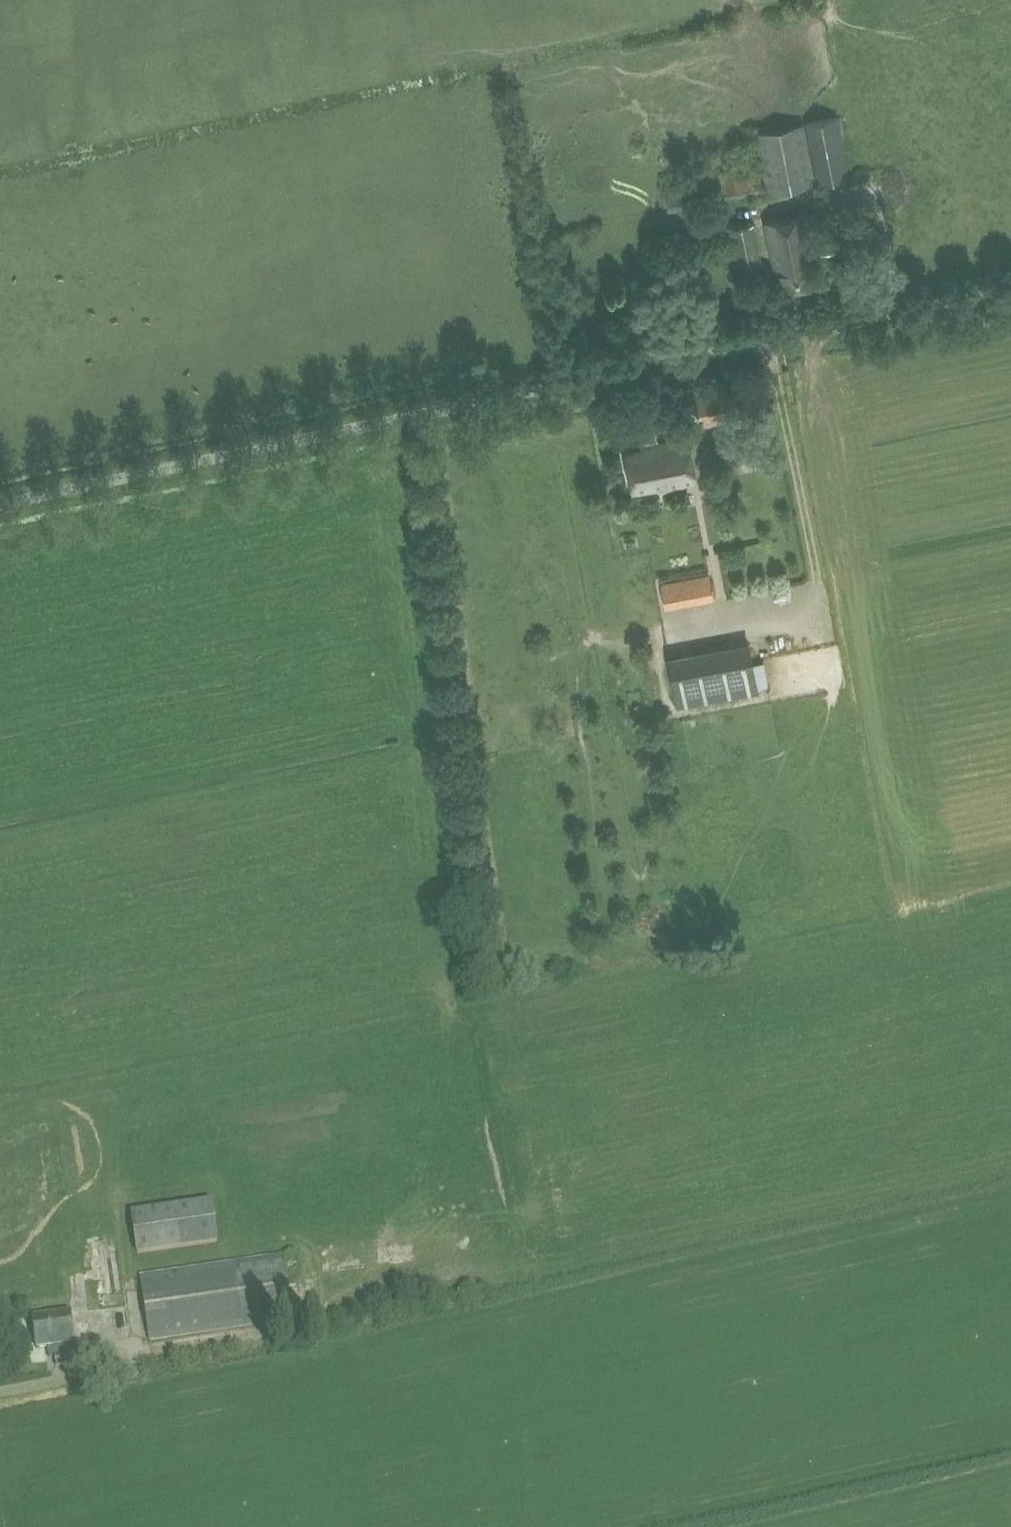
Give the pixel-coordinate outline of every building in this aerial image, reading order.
[(817,182),(850,176),(838,116),(805,121),(817,182)] [(816,182),(804,122),(755,132),(767,192),(816,182)] [(765,221),(774,265),(777,264),(782,289),(817,282),(812,258),(814,257),(812,247),(811,242),(805,213),(765,221)] [(729,227),(738,274),(764,269),(754,223),(729,227)] [(819,246),(820,253),(839,250),(835,229),(817,232),(818,240),(819,246)] [(695,392),(701,424),(749,415),(743,383),(695,392)] [(641,448),(659,444),(652,414),(636,418),(637,432),(638,431),(641,448)] [(687,438),(659,444),(641,448),(627,451),(634,490),(661,485),(661,488),(696,481),(687,438)] [(662,583),(666,605),(681,603),(676,581),(663,583),(662,583)] [(748,643),(669,658),(678,706),(757,691),(748,643)] [(218,1243),(212,1200),(130,1212),(136,1255),(218,1243)] [(149,1342),(293,1321),(284,1254),(139,1275),(149,1342)] [(47,1346),(48,1346),(49,1357),(54,1356),(56,1368),(70,1366),(68,1354),(75,1353),(74,1342),(69,1312),(33,1317),(37,1348),(47,1346)]
